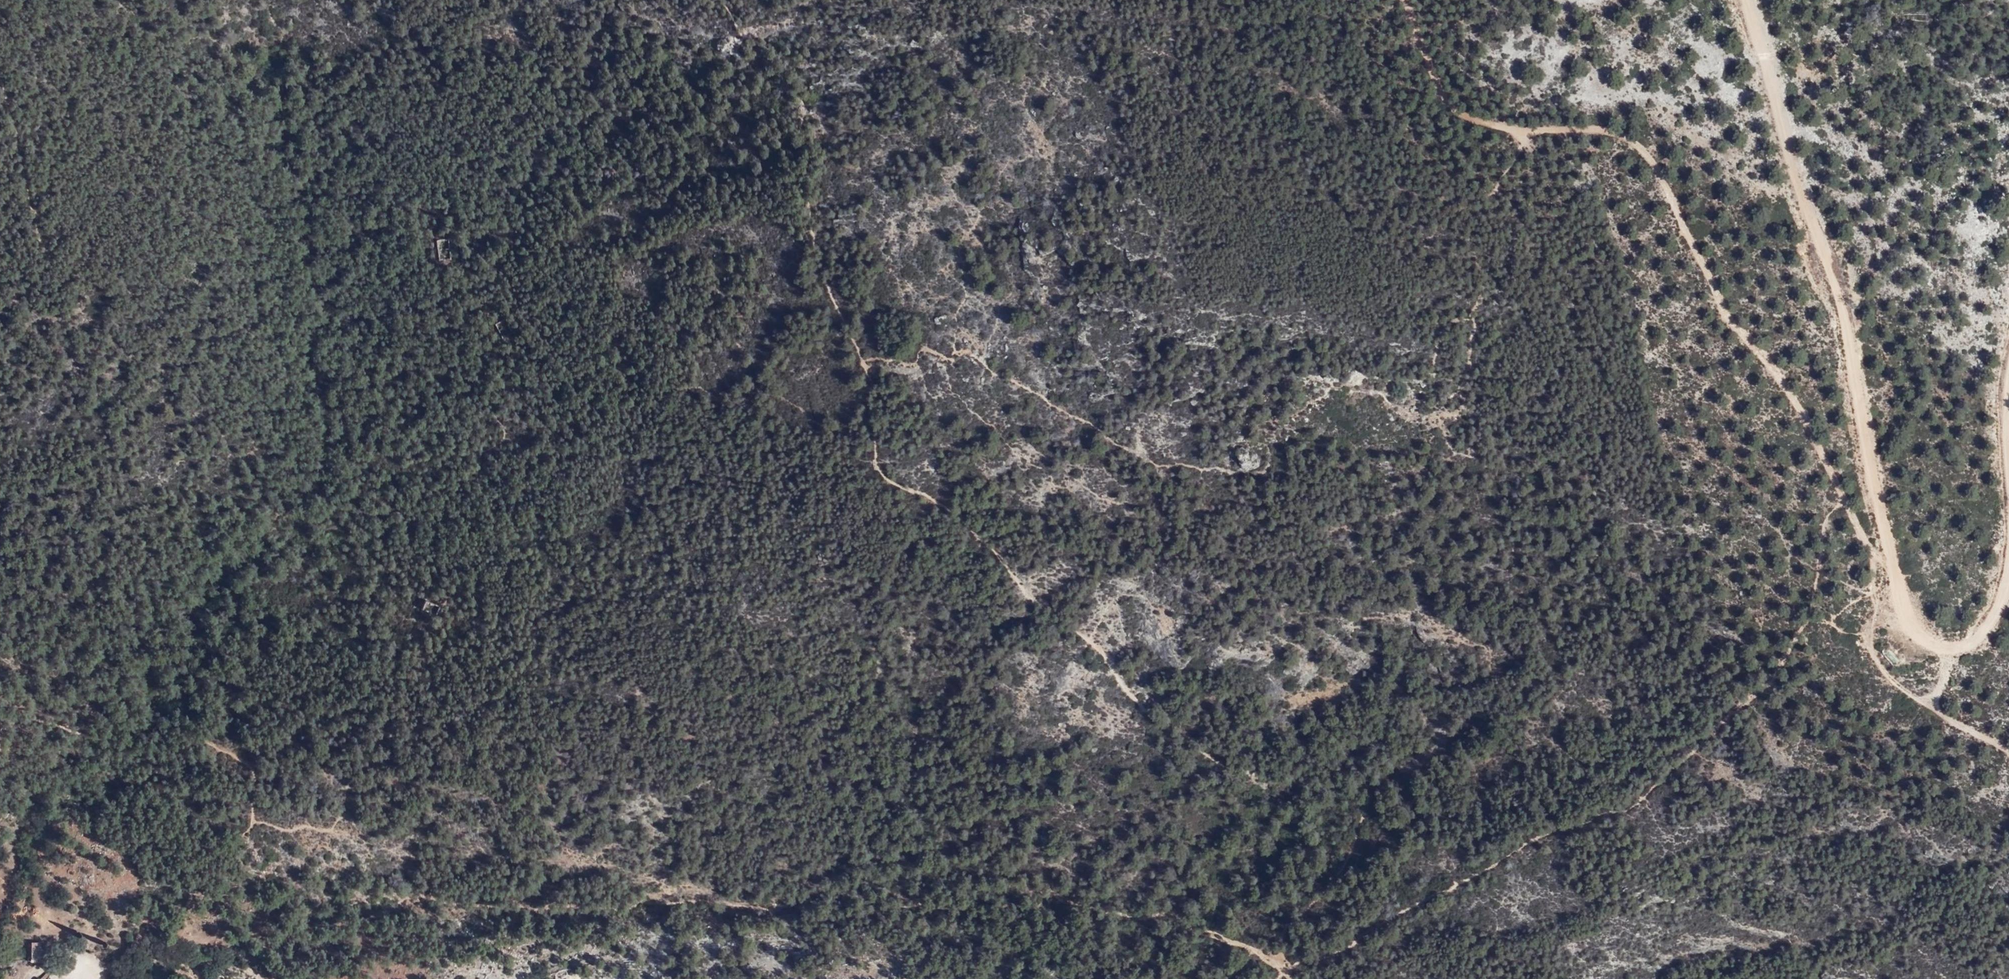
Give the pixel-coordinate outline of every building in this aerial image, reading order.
[(422,609),(436,614),(439,604),(425,599),(422,609)] [(48,945),(30,944),(30,961),(39,961),(39,964),(47,964),(48,945)]
